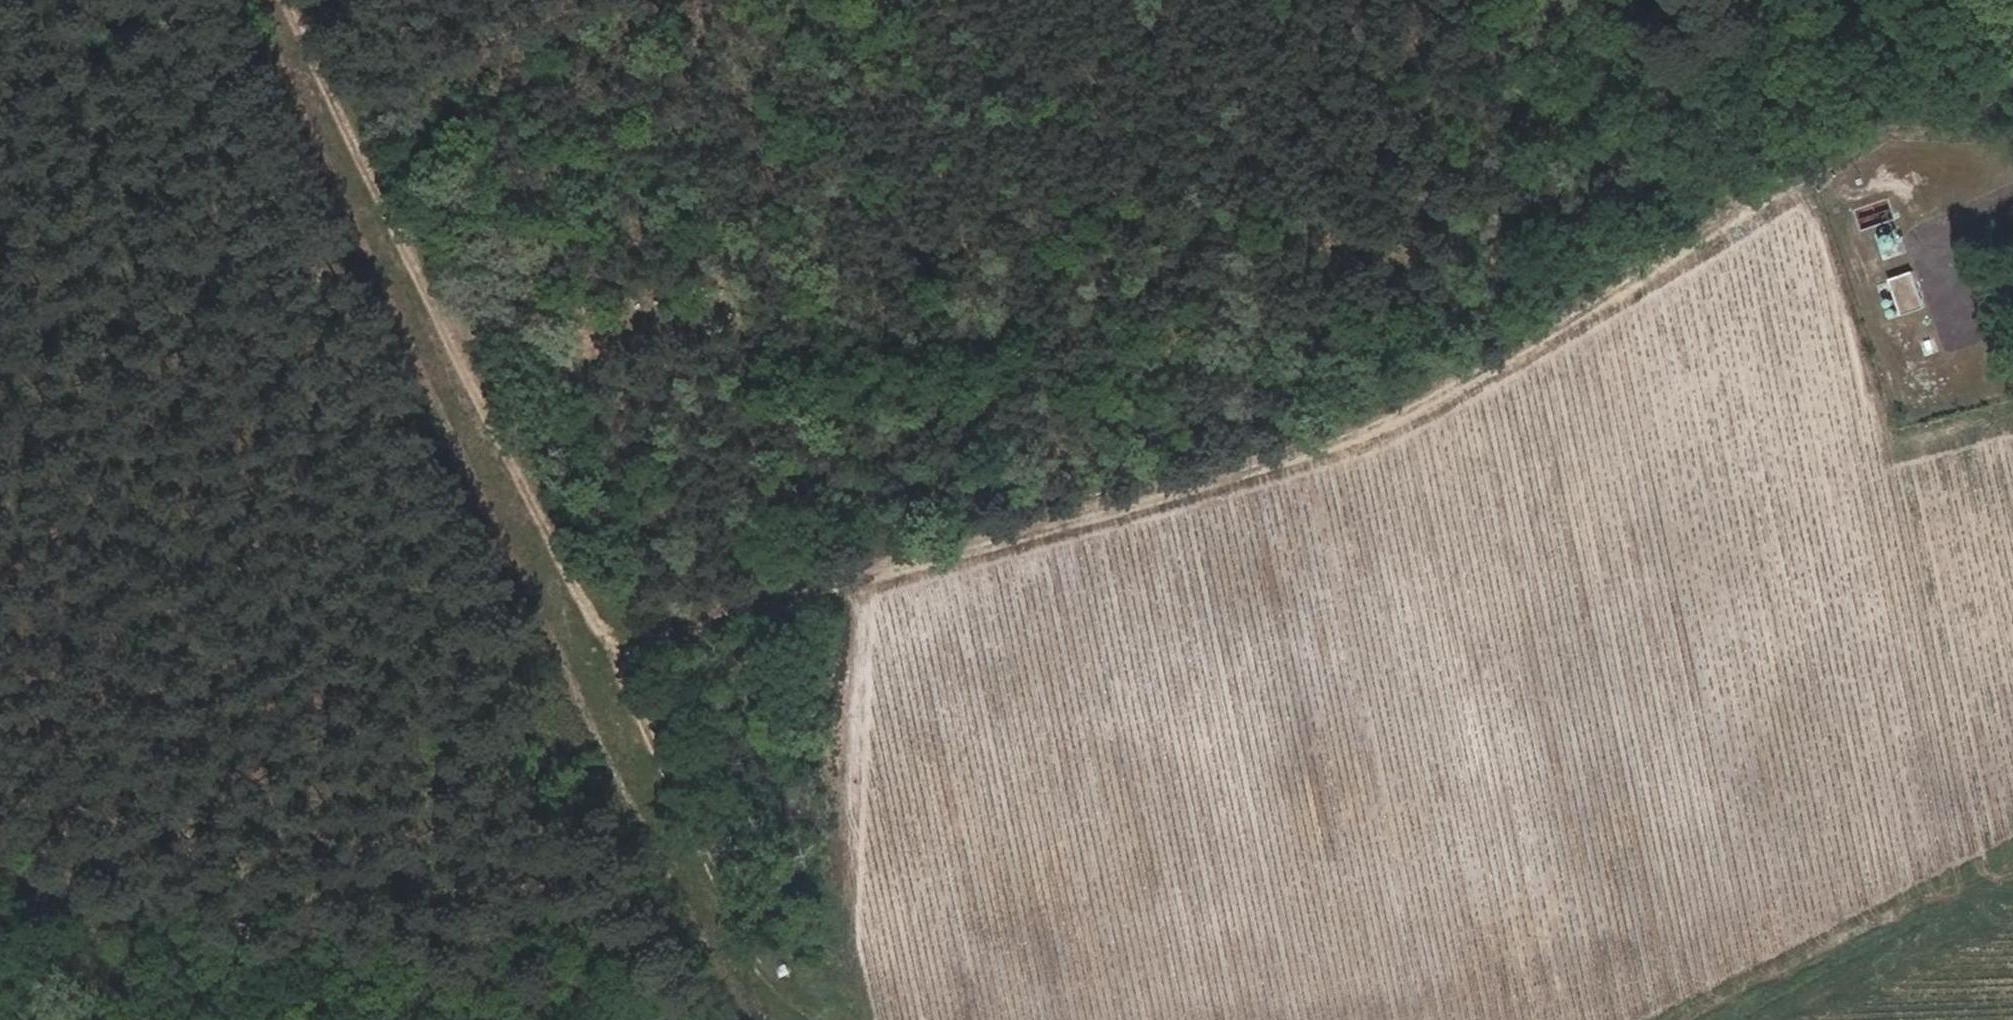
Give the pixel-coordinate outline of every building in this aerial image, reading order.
[(1894,274),(1906,312),(1931,304),(1919,267),(1894,274)] [(1887,272),(1867,280),(1882,316),(1903,307),(1887,272)] [(1866,310),(1869,310),(1870,309),(1871,308),(1871,307),(1872,306),(1872,304),(1871,303),(1870,302),(1870,301),(1868,300),(1866,301),(1864,302),(1863,304),(1864,306),(1865,309),(1866,310)] [(1869,313),(1869,315),(1868,316),(1869,317),(1870,318),(1871,318),(1872,319),(1873,319),(1874,319),(1875,319),(1875,318),(1876,318),(1877,317),(1877,316),(1877,315),(1877,314),(1876,313),(1876,312),(1875,311),(1874,310),(1873,310),(1872,310),(1870,310),(1869,311),(1869,312),(1869,313)] [(751,920),(739,924),(745,938),(756,935),(751,920)]
